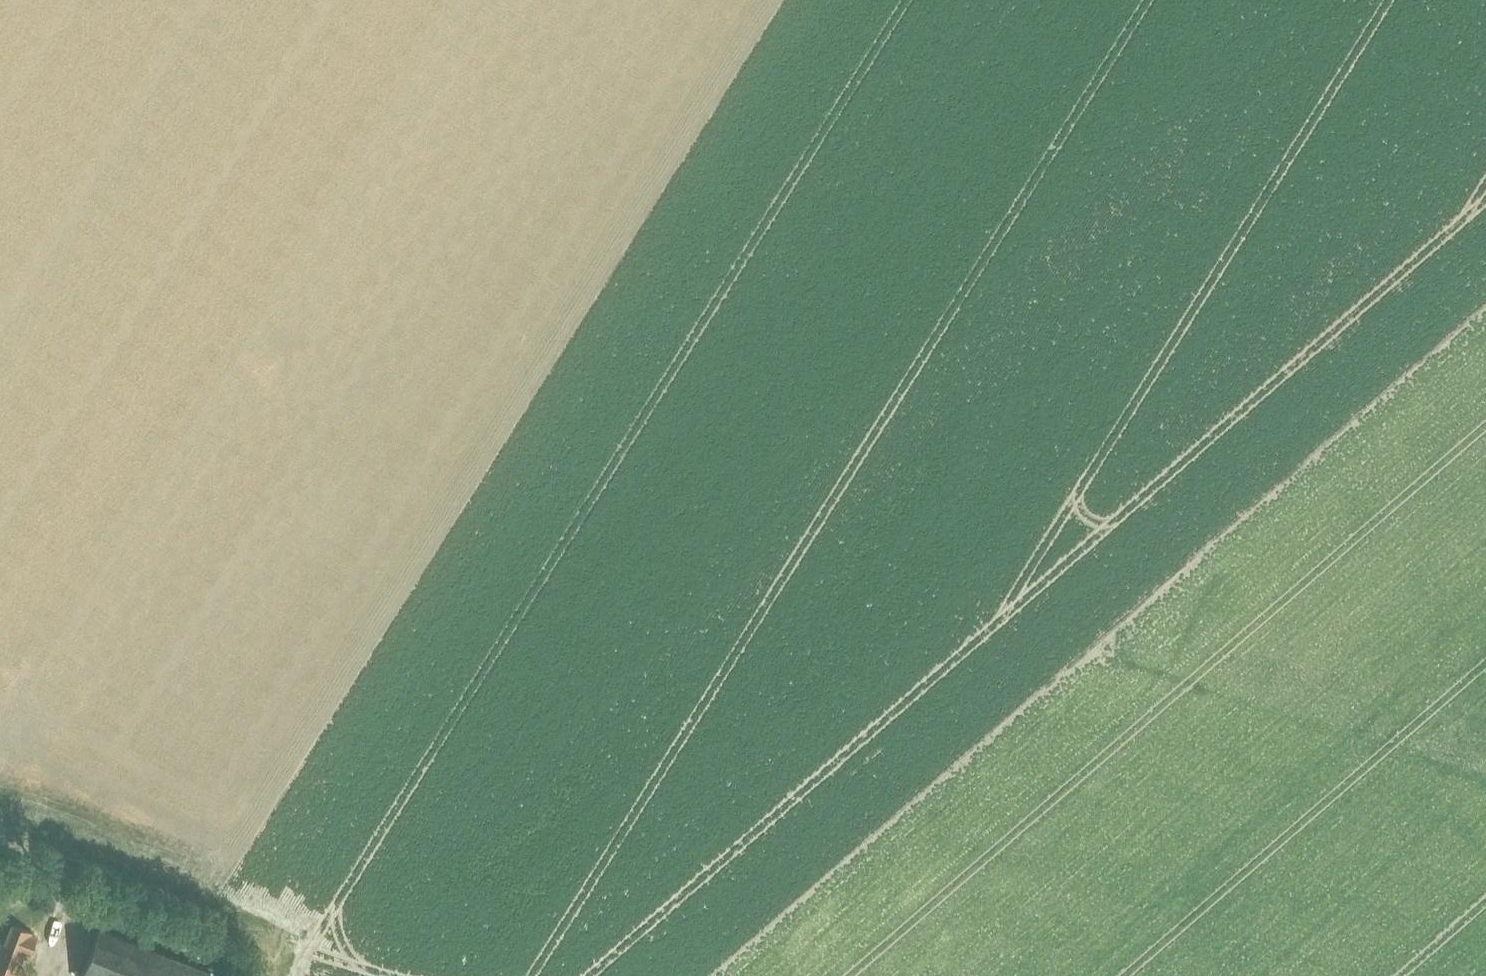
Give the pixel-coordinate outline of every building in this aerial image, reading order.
[(80,975),(207,975),(209,970),(98,928),(80,975)] [(0,955),(0,975),(3,975),(10,958),(0,955)]
